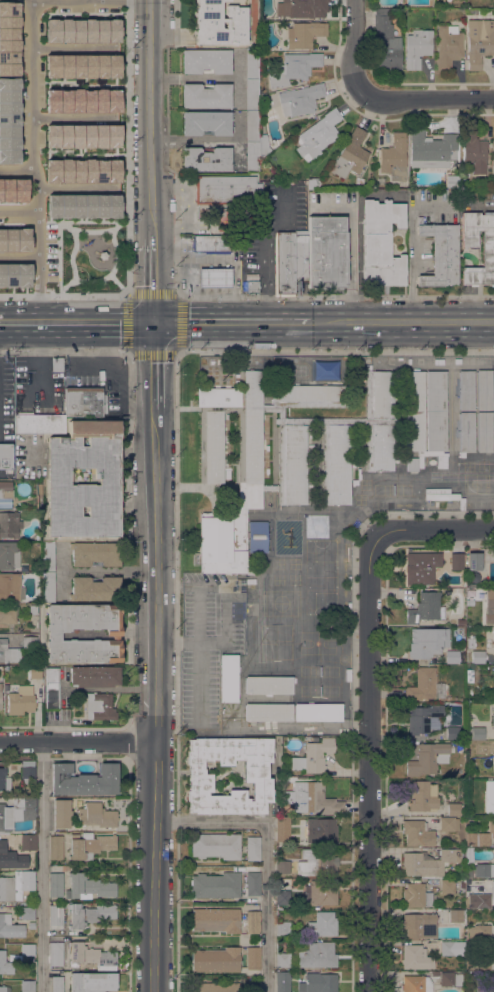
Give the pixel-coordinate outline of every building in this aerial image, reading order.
[(195,9),(195,0),(246,0),(246,4),(244,4),(244,7),(246,7),(246,44),(195,44),(195,36),(193,36),(193,29),(195,29),(195,22),(194,22),(193,9),(195,9)] [(281,3),(281,0),(327,0),(327,6),(316,6),(316,14),(314,14),(314,18),(313,18),(307,18),(289,18),(289,16),(276,16),(276,3),(281,3)] [(20,75),(0,75),(0,2),(21,2),(20,75)] [(374,8),(387,8),(387,16),(389,16),(389,22),(389,24),(392,24),(392,37),(400,37),(400,47),(402,47),(402,51),(400,51),(400,57),(402,57),(402,60),(400,60),(401,63),(402,63),(402,67),(401,67),(401,70),(376,70),(375,42),(374,42),(374,15),(374,8)] [(44,18),(44,42),(119,42),(119,18),(44,18)] [(493,20),(493,37),(493,55),(481,55),(481,56),(480,56),(480,57),(481,57),(481,70),(468,70),(468,62),(467,62),(467,58),(466,58),(466,54),(467,54),(467,51),(468,51),(468,37),(467,37),(467,20),(493,20)] [(327,36),(313,36),(313,37),(312,37),(312,49),(287,49),(287,28),(292,28),(292,23),(327,23),(327,36)] [(462,51),(463,51),(463,56),(462,56),(462,57),(459,57),(459,59),(451,59),(451,69),(436,69),(436,58),(437,58),(437,25),(447,25),(447,26),(457,26),(457,32),(462,32),(462,51)] [(432,30),(432,37),(431,37),(431,55),(422,55),(422,56),(418,56),(418,58),(420,58),(420,59),(420,69),(420,70),(405,70),(405,59),(405,51),(406,51),(406,35),(412,35),(412,29),(421,29),(421,30),(432,30)] [(246,49),(258,49),(258,79),(246,79),(246,49)] [(213,73),(213,72),(211,72),(211,69),(201,69),(201,72),(200,72),(200,74),(182,74),(182,50),(232,50),(232,58),(230,58),(230,74),(213,73)] [(278,65),(283,65),(283,54),(308,54),(308,53),(322,53),(322,67),(310,66),(309,77),(307,77),(307,80),(300,80),(300,79),(287,78),(289,84),(271,89),(268,75),(278,72),(278,65)] [(45,54),(44,77),(117,77),(117,54),(45,54)] [(20,163),(0,163),(0,79),(19,79),(20,163)] [(258,110),(246,110),(246,79),(258,79),(258,110)] [(289,91),(288,90),(296,89),(296,90),(309,87),(309,85),(323,83),(325,95),(313,98),(315,107),(313,108),(314,111),(313,111),(313,112),(308,113),(289,116),(289,115),(283,116),(280,102),(279,102),(278,94),(289,91)] [(182,108),(182,84),(200,84),(200,85),(201,85),(201,88),(211,88),(211,85),(213,85),(213,84),(230,84),(230,100),(232,100),(232,107),(230,107),(230,108),(182,108)] [(44,89),(45,112),(119,112),(119,88),(44,89)] [(334,107),(342,118),(332,125),(338,133),(336,134),(338,137),(337,138),(333,141),(329,143),(330,144),(327,147),(326,146),(319,150),(321,153),(312,159),(311,158),(306,162),(302,156),(301,157),(295,149),(299,145),(294,138),(324,116),(323,115),(334,107)] [(246,111),(258,111),(258,137),(258,143),(246,143),(246,111)] [(213,135),(213,134),(211,134),(211,130),(201,130),(201,134),(199,134),(199,135),(182,135),(182,112),(231,112),(232,112),(232,119),(230,119),(230,135),(213,135)] [(45,125),(45,148),(118,149),(118,127),(45,125)] [(338,155),(339,155),(347,142),(346,141),(355,126),(367,133),(360,143),(359,145),(360,146),(360,147),(369,153),(360,170),(358,175),(349,169),(343,179),(330,170),(338,155)] [(410,167),(410,142),(410,134),(409,134),(409,129),(424,129),(424,130),(426,130),(426,134),(457,134),(457,150),(456,150),(456,160),(449,160),(449,167),(410,167)] [(487,141),(487,143),(489,143),(489,146),(487,146),(487,149),(485,149),(485,165),(484,165),(484,176),(472,176),(471,165),(463,165),(462,129),(475,129),(475,138),(477,138),(477,141),(487,141)] [(390,181),(390,173),(379,173),(379,166),(380,166),(380,148),(388,148),(388,147),(393,147),(393,145),(392,145),(392,132),(405,132),(405,142),(406,142),(406,151),(405,151),(405,181),(390,181)] [(261,137),(261,134),(266,134),(266,136),(268,147),(271,150),(260,158),(258,156),(258,143),(258,137),(261,137)] [(258,143),(258,156),(258,172),(253,172),(253,174),(248,174),(248,172),(246,172),(246,143),(258,143)] [(182,171),(182,147),(200,147),(200,149),(201,149),(201,152),(211,152),(211,149),(213,149),(213,147),(230,147),(230,164),(232,164),(232,170),(230,170),(230,171),(182,171)] [(44,159),(44,183),(119,182),(119,159),(44,159)] [(458,175),(458,187),(448,187),(448,188),(446,188),(446,175),(458,175)] [(256,176),(256,183),(261,183),(261,204),(195,204),(195,176),(256,176)] [(28,203),(29,177),(0,177),(0,203),(28,203)] [(317,188),(308,188),(308,180),(321,180),(317,188)] [(46,193),(121,193),(121,217),(46,217),(46,193)] [(363,199),(371,199),(371,200),(376,200),(376,204),(384,204),(384,200),(389,200),(389,203),(404,203),(404,228),(396,228),(396,222),(389,222),(390,257),(399,257),(399,254),(404,254),(405,285),(371,285),(371,284),(363,284),(363,199)] [(493,212),(493,286),(489,286),(489,284),(476,284),(476,286),(469,286),(469,284),(461,284),(461,267),(482,267),(482,230),(477,230),(477,247),(462,247),(462,212),(480,212),(480,215),(483,215),(483,212),(487,212),(493,212)] [(308,216),(344,216),(345,232),(346,232),(346,283),(345,283),(345,287),(340,287),(340,289),(312,289),(312,288),(308,288),(308,282),(308,235),(308,216)] [(457,283),(456,283),(456,284),(443,284),(443,286),(416,286),(416,283),(416,275),(432,275),(432,235),(416,235),(416,225),(457,225),(457,283)] [(32,252),(0,252),(0,229),(32,229),(32,252)] [(294,232),(294,235),(294,282),(294,295),(274,295),(274,242),(274,241),(274,237),(275,234),(276,232),(294,232)] [(294,282),(294,235),(308,235),(308,282),(294,282)] [(229,252),(229,254),(205,254),(205,252),(193,252),(193,236),(230,236),(230,252),(229,252)] [(32,286),(0,286),(0,263),(32,263),(32,286)] [(199,287),(199,269),(231,268),(231,287),(199,287)] [(247,294),(247,281),(258,281),(258,293),(247,294)] [(62,357),(63,371),(52,372),(52,358),(62,357)] [(366,371),(366,365),(371,365),(371,371),(389,371),(393,371),(394,419),(396,419),(396,424),(393,424),(393,470),(371,471),(366,471),(366,424),(366,418),(366,371)] [(477,370),(492,370),(492,410),(477,410),(477,370)] [(262,508),(247,508),(247,513),(247,552),(246,552),(246,561),(247,561),(247,564),(252,564),(251,575),(246,575),(246,573),(244,573),(244,575),(240,575),(240,573),(201,573),(201,572),(200,572),(200,562),(199,562),(199,517),(200,517),(200,514),(201,514),(201,513),(239,514),(238,413),(223,413),(223,483),(205,483),(200,483),(200,406),(197,406),(197,388),(244,388),(244,379),(239,379),(239,377),(235,377),(235,374),(238,374),(238,371),(262,371),(262,405),(262,412),(262,485),(262,490),(262,508)] [(424,450),(404,451),(404,371),(424,371),(424,450)] [(446,451),(427,451),(426,371),(446,371),(446,451)] [(474,410),(459,410),(459,371),(474,371),(474,410)] [(272,386),(346,385),(346,407),(284,407),(272,407),(272,405),(272,386)] [(64,401),(64,388),(101,388),(101,417),(64,417),(64,410),(62,410),(62,401),(64,401)] [(306,424),(279,424),(275,424),(275,419),(279,419),(279,412),(262,412),(262,405),(272,405),(272,407),(284,407),(284,418),(366,418),(366,424),(350,424),(322,424),(306,424)] [(474,452),(465,452),(465,454),(460,454),(460,452),(459,452),(459,412),(474,412),(474,452)] [(492,452),(491,452),(491,454),(486,454),(486,452),(477,452),(477,412),(492,412),(492,452)] [(64,433),(15,433),(15,415),(64,415),(64,433)] [(47,537),(47,437),(68,437),(68,421),(118,420),(119,449),(120,449),(120,474),(119,474),(119,482),(120,482),(120,493),(119,493),(119,497),(120,497),(120,500),(119,500),(119,507),(120,507),(120,510),(119,510),(119,515),(120,515),(120,520),(119,520),(119,530),(120,530),(120,533),(119,533),(119,537),(47,537)] [(279,424),(306,424),(306,504),(284,504),(284,505),(279,505),(279,490),(279,485),(279,424)] [(350,504),(327,504),(327,505),(322,505),(322,424),(350,424),(350,504)] [(12,469),(0,469),(0,443),(12,443),(12,469)] [(418,458),(418,471),(407,471),(407,458),(418,458)] [(11,507),(0,507),(0,481),(12,481),(12,490),(13,490),(13,499),(11,499),(11,507)] [(459,494),(459,500),(425,500),(425,489),(449,489),(449,494),(459,494)] [(13,538),(0,537),(0,512),(13,512),(13,511),(17,511),(17,513),(19,513),(19,521),(22,521),(22,528),(18,528),(18,538),(13,538)] [(267,553),(248,553),(248,521),(267,521),(267,553)] [(13,570),(0,570),(0,542),(17,542),(17,551),(19,551),(19,567),(13,567),(13,570)] [(42,573),(42,542),(54,542),(54,573),(42,573)] [(102,566),(102,565),(100,565),(100,562),(90,562),(90,565),(89,565),(89,566),(71,566),(72,549),(69,549),(69,543),(72,543),(120,543),(120,566),(102,566)] [(481,570),(467,570),(467,553),(481,553),(481,570)] [(441,554),(441,567),(433,567),(433,585),(406,584),(406,572),(405,572),(405,565),(406,565),(406,554),(409,554),(441,554)] [(463,566),(451,566),(450,554),(463,554),(463,566)] [(480,577),(478,581),(475,583),(471,581),(469,577),(471,573),(475,572),(478,574),(480,577)] [(20,601),(0,601),(0,573),(20,573),(20,601)] [(54,603),(42,603),(42,573),(54,573),(54,603)] [(72,599),(69,599),(69,594),(72,594),(72,577),(89,577),(90,577),(90,581),(100,581),(100,577),(102,577),(120,577),(120,599),(72,600),(72,599)] [(486,589),(493,589),(493,624),(484,624),(484,612),(486,612),(486,589)] [(441,591),(441,596),(439,596),(439,606),(444,606),(444,618),(439,618),(439,619),(418,619),(418,624),(406,624),(406,609),(417,609),(417,603),(420,602),(419,592),(441,591)] [(16,623),(0,623),(0,605),(4,605),(4,604),(7,604),(7,605),(16,605),(16,623)] [(37,614),(29,614),(30,605),(37,605),(37,614)] [(48,662),(48,660),(46,660),(46,654),(47,654),(47,647),(46,647),(46,641),(48,641),(48,631),(46,631),(46,623),(47,623),(47,612),(46,612),(46,606),(47,606),(47,605),(120,605),(121,636),(119,636),(119,640),(120,640),(120,644),(121,644),(121,662),(48,662)] [(429,659),(424,659),(424,660),(422,660),(422,659),(420,659),(420,660),(416,660),(416,659),(410,659),(410,657),(408,657),(408,651),(410,651),(410,643),(411,643),(411,629),(441,628),(441,629),(449,629),(449,647),(441,647),(441,654),(432,654),(432,656),(431,657),(429,657),(429,659)] [(37,648),(22,648),(22,636),(37,636),(37,648)] [(7,644),(9,644),(9,648),(21,648),(21,662),(7,662),(7,663),(3,663),(3,662),(0,662),(0,638),(7,638),(7,644)] [(465,650),(465,662),(459,662),(459,663),(446,663),(446,662),(445,662),(445,652),(446,652),(446,651),(465,650)] [(471,663),(471,662),(467,662),(467,659),(471,659),(471,651),(484,651),(484,663),(471,663)] [(220,655),(237,654),(237,666),(239,666),(239,672),(237,672),(237,702),(220,702),(220,655)] [(37,678),(37,680),(32,680),(32,678),(29,678),(29,666),(41,666),(41,678),(37,678)] [(119,667),(120,676),(120,682),(120,685),(113,685),(113,687),(76,687),(76,684),(70,684),(70,671),(70,667),(119,667)] [(416,668),(418,669),(418,667),(435,667),(435,676),(436,676),(436,682),(435,682),(435,683),(444,683),(444,698),(435,698),(435,700),(406,700),(406,698),(405,698),(405,688),(406,688),(406,687),(416,687),(416,668)] [(59,708),(46,708),(46,668),(59,668),(59,708)] [(292,676),(292,678),(295,678),(295,683),(292,683),(292,694),(271,694),(271,696),(266,696),(266,694),(245,694),(245,676),(292,676)] [(7,693),(18,693),(18,686),(33,686),(33,695),(34,695),(34,702),(36,702),(37,707),(34,707),(34,711),(23,711),(23,715),(11,715),(11,705),(7,705),(7,693)] [(92,720),(92,719),(87,719),(87,693),(93,693),(93,692),(95,692),(95,694),(101,694),(101,693),(104,693),(104,694),(111,694),(111,708),(115,708),(115,712),(117,712),(117,720),(92,720)] [(294,704),(308,704),(308,702),(313,702),(313,704),(342,704),(342,721),(294,721),(294,704)] [(292,704),(292,721),(245,721),(245,704),(292,704)] [(443,705),(443,717),(441,717),(441,729),(429,729),(429,733),(418,733),(418,735),(408,735),(408,715),(410,715),(410,707),(429,707),(429,705),(443,705)] [(459,727),(459,739),(447,739),(446,727),(459,727)] [(484,740),(472,740),(472,739),(466,739),(466,728),(472,728),(472,727),(484,727),(484,740)] [(194,814),(194,813),(189,813),(189,801),(188,801),(188,791),(189,791),(189,765),(187,765),(187,751),(189,751),(189,740),(194,740),(194,738),(246,739),(254,738),(254,739),(272,739),(272,752),(271,752),(271,762),(267,762),(267,778),(271,778),(271,789),(271,802),(265,802),(265,814),(194,814)] [(305,743),(321,743),(321,738),(334,738),(334,745),(335,745),(335,752),(322,752),(322,757),(324,757),(323,768),(325,768),(325,773),(305,773),(305,770),(291,769),(291,757),(305,758),(305,743)] [(434,744),(434,743),(449,743),(449,753),(449,756),(448,756),(448,763),(437,763),(437,761),(435,761),(435,764),(437,764),(437,770),(435,770),(435,774),(419,774),(419,776),(406,776),(406,760),(417,761),(417,751),(418,751),(418,748),(418,744),(434,744)] [(35,784),(23,783),(23,778),(21,778),(21,760),(34,760),(34,766),(35,766),(35,784)] [(52,795),(52,783),(51,783),(51,770),(52,770),(52,767),(51,767),(51,765),(52,765),(52,762),(72,762),(72,773),(68,773),(68,777),(76,777),(76,775),(95,774),(95,777),(100,777),(99,763),(117,763),(117,794),(52,795)] [(4,791),(0,791),(0,768),(5,768),(5,776),(4,776),(5,777),(10,777),(10,790),(4,791)] [(429,781),(429,785),(436,785),(436,796),(438,796),(438,808),(436,808),(436,811),(429,811),(429,812),(408,811),(409,802),(411,802),(411,788),(412,788),(412,781),(429,781)] [(485,781),(493,781),(493,812),(485,812),(485,781)] [(293,782),(324,782),(324,798),(335,798),(335,801),(344,801),(344,814),(319,814),(319,812),(293,812),(293,793),(293,782)] [(3,831),(0,831),(0,803),(4,803),(4,807),(12,807),(12,798),(37,798),(37,819),(13,821),(13,829),(11,829),(11,832),(3,832),(3,831)] [(53,800),(69,800),(69,811),(71,811),(71,817),(69,817),(69,828),(53,828),(53,800)] [(98,827),(98,824),(79,825),(79,816),(78,816),(78,808),(83,808),(83,807),(85,807),(85,802),(100,802),(100,808),(104,808),(104,811),(116,811),(116,817),(118,817),(118,820),(116,820),(117,827),(98,827)] [(448,816),(448,803),(460,803),(460,816),(448,816)] [(447,831),(447,833),(445,833),(445,831),(440,831),(440,817),(454,817),(454,818),(457,818),(457,824),(456,824),(456,829),(455,829),(455,831),(447,831)] [(290,842),(276,842),(276,818),(290,818),(290,842)] [(309,819),(335,820),(334,842),(309,842),(309,819)] [(406,845),(406,833),(403,833),(403,820),(423,820),(423,822),(426,822),(426,830),(434,830),(434,836),(436,836),(436,841),(434,841),(434,845),(406,845)] [(112,835),(112,834),(115,834),(115,835),(116,835),(116,850),(108,850),(108,851),(105,851),(105,850),(99,850),(99,853),(92,853),(92,861),(85,861),(85,860),(70,860),(67,860),(67,856),(70,856),(70,839),(70,834),(79,834),(79,839),(82,839),(82,833),(92,833),(92,839),(96,839),(96,835),(112,835)] [(490,833),(490,846),(466,846),(466,833),(476,833),(490,833)] [(240,860),(222,860),(222,856),(204,856),(204,858),(197,858),(197,856),(191,856),(191,834),(240,834),(240,860)] [(21,835),(35,835),(35,850),(21,850),(21,835)] [(63,860),(49,860),(49,835),(63,836),(63,860)] [(260,861),(246,861),(246,852),(244,852),(244,845),(246,845),(246,837),(260,837),(260,861)] [(27,868),(0,868),(0,841),(6,841),(6,855),(6,859),(15,859),(15,861),(27,861),(27,863),(27,868)] [(297,862),(301,861),(301,849),(333,849),(333,859),(336,859),(336,875),(297,875),(297,862)] [(403,853),(422,853),(422,859),(423,859),(423,854),(433,854),(433,859),(440,859),(440,849),(461,849),(461,862),(443,862),(443,876),(441,876),(441,878),(421,878),(421,875),(403,875),(403,853)] [(493,850),(493,876),(471,876),(471,864),(493,864),(493,850)] [(289,861),(290,874),(276,874),(276,861),(289,861)] [(22,900),(0,900),(0,877),(14,877),(14,871),(34,871),(34,890),(22,890),(22,900)] [(114,896),(114,897),(112,897),(112,896),(109,896),(109,897),(106,897),(106,896),(96,896),(96,893),(85,893),(85,894),(83,894),(83,893),(78,893),(78,898),(65,898),(65,890),(70,890),(70,877),(67,877),(67,873),(70,873),(70,872),(84,872),(84,880),(99,879),(99,882),(105,882),(105,881),(109,881),(109,883),(116,882),(116,896),(114,896)] [(191,898),(191,875),(197,875),(197,873),(204,873),(204,875),(222,875),(222,872),(239,872),(239,898),(191,898)] [(260,896),(246,896),(246,872),(260,872),(260,896)] [(49,873),(62,873),(63,896),(49,896),(49,873)] [(454,879),(454,893),(440,893),(440,880),(454,879)] [(309,904),(309,902),(303,902),(304,886),(309,886),(309,880),(337,880),(337,886),(337,891),(337,905),(309,904)] [(406,901),(403,901),(403,889),(406,889),(406,883),(424,883),(424,892),(432,892),(432,906),(424,906),(424,907),(406,907),(406,901)] [(275,890),(290,890),(290,904),(276,905),(275,890)] [(490,894),(490,908),(468,908),(468,894),(490,894)] [(111,905),(111,904),(114,904),(114,905),(116,905),(116,919),(108,919),(108,920),(105,920),(105,919),(99,919),(99,922),(91,922),(91,923),(88,923),(88,922),(84,922),(84,929),(70,929),(68,929),(68,925),(70,925),(70,909),(68,909),(68,904),(79,904),(79,908),(83,908),(83,907),(86,907),(86,908),(96,908),(96,905),(111,905)] [(62,929),(49,929),(49,905),(62,905),(62,929)] [(34,908),(34,919),(20,919),(20,908),(34,908)] [(239,909),(239,928),(239,933),(224,933),(224,931),(192,931),(192,909),(239,909)] [(449,910),(465,910),(465,914),(462,914),(462,922),(449,922),(449,910)] [(260,933),(246,933),(246,911),(260,911),(260,933)] [(333,912),(333,918),(336,918),(336,935),(315,935),(307,935),(307,922),(315,922),(315,912),(333,912)] [(24,937),(0,937),(0,913),(10,913),(10,924),(24,924),(24,937)] [(435,914),(435,924),(436,924),(436,938),(406,938),(406,929),(403,929),(403,914),(435,914)] [(290,935),(276,935),(276,921),(290,921),(290,935)] [(490,925),(490,939),(474,939),(474,938),(469,938),(469,940),(465,940),(465,926),(469,926),(469,927),(474,927),(474,925),(490,925)] [(440,955),(440,941),(454,941),(454,942),(457,942),(457,954),(454,954),(454,955),(440,955)] [(62,966),(49,966),(49,942),(62,942),(62,966)] [(106,952),(106,951),(108,951),(108,952),(116,952),(116,966),(97,966),(97,964),(96,964),(96,962),(86,962),(86,964),(83,964),(83,962),(79,962),(79,967),(70,967),(70,946),(68,946),(68,942),(70,942),(82,942),(82,945),(84,945),(84,949),(89,949),(89,948),(91,948),(91,949),(93,949),(93,948),(97,948),(97,949),(100,949),(100,952),(106,952)] [(298,967),(297,951),(303,951),(303,950),(307,950),(307,942),(333,942),(333,954),(336,954),(337,967),(298,967)] [(20,955),(20,945),(34,945),(34,955),(20,955)] [(402,964),(401,964),(401,959),(402,959),(402,945),(422,945),(422,949),(425,949),(425,953),(424,953),(424,954),(422,954),(422,957),(429,957),(429,969),(402,969),(402,964)] [(192,972),(192,950),(224,950),(224,947),(240,947),(240,952),(239,952),(239,972),(192,972)] [(260,969),(246,969),(246,947),(260,947),(260,969)] [(13,973),(0,973),(0,950),(5,950),(5,955),(13,955),(13,962),(13,973)] [(289,967),(276,967),(276,953),(289,953),(289,967)] [(476,970),(476,955),(490,955),(490,970),(476,970)] [(289,972),(289,991),(276,991),(276,972),(289,972)] [(454,972),(454,973),(462,973),(462,987),(440,986),(440,972),(454,972)] [(101,990),(101,991),(82,991),(70,991),(70,973),(115,973),(115,990),(101,990)] [(305,991),(298,991),(298,982),(305,982),(305,973),(319,973),(319,974),(337,974),(337,991),(305,991)] [(62,976),(62,991),(52,991),(52,976),(62,976)] [(432,984),(432,991),(402,991),(402,976),(424,976),(424,977),(428,977),(432,984)] [(34,991),(20,991),(20,980),(34,980),(34,991)] [(239,983),(239,991),(191,991),(191,983),(239,983)]
